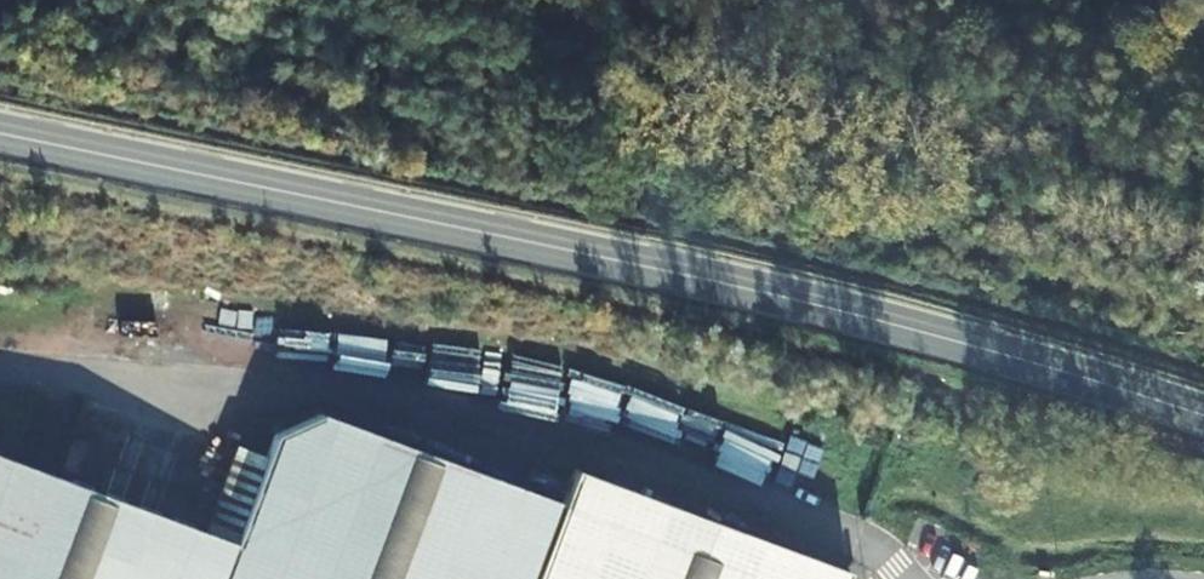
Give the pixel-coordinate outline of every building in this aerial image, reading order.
[(559,502),(322,409),(271,430),(231,534),(0,446),(0,578),(530,578),(559,502)] [(530,578),(846,578),(848,573),(572,468),(559,502),(530,578)]
